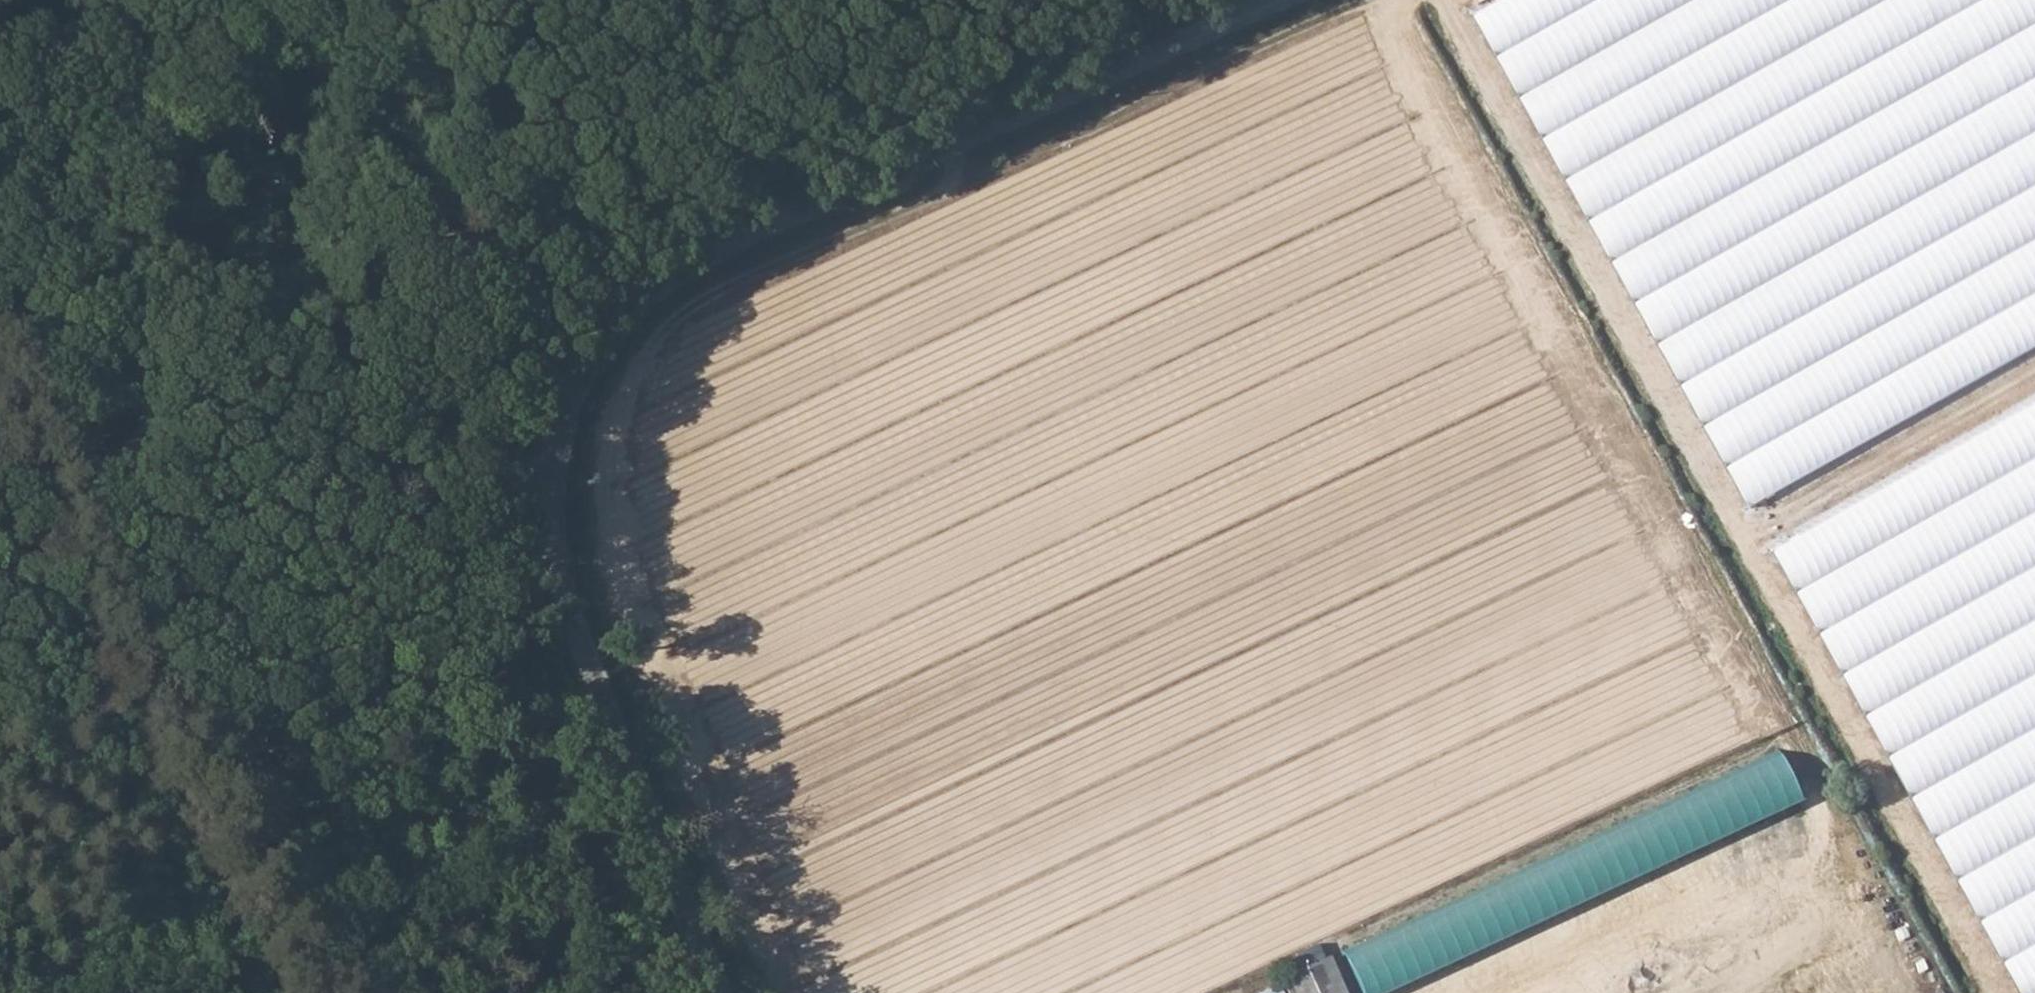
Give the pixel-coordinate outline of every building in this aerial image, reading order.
[(1746,506),(2034,345),(2034,0),(1493,0),(1471,12),(1746,506)] [(1771,549),(2018,992),(2034,992),(2034,403),(1771,549)] [(1344,951),(1363,992),(1378,992),(1802,805),(1781,757),(1344,951)] [(1277,973),(1285,992),(1343,992),(1325,953),(1277,973)]
